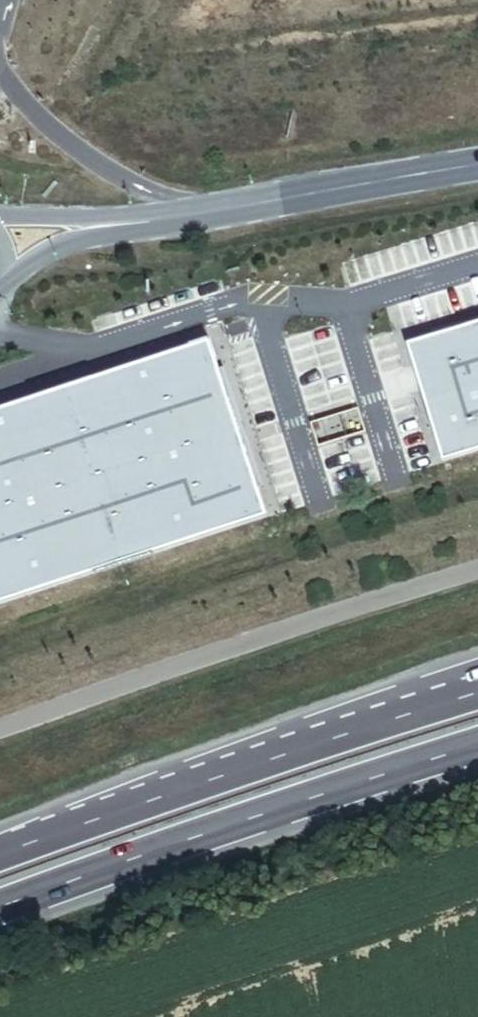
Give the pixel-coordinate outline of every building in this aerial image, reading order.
[(408,349),(447,470),(477,460),(477,327),(408,349)] [(212,344),(0,416),(0,609),(267,523),(212,344)]
